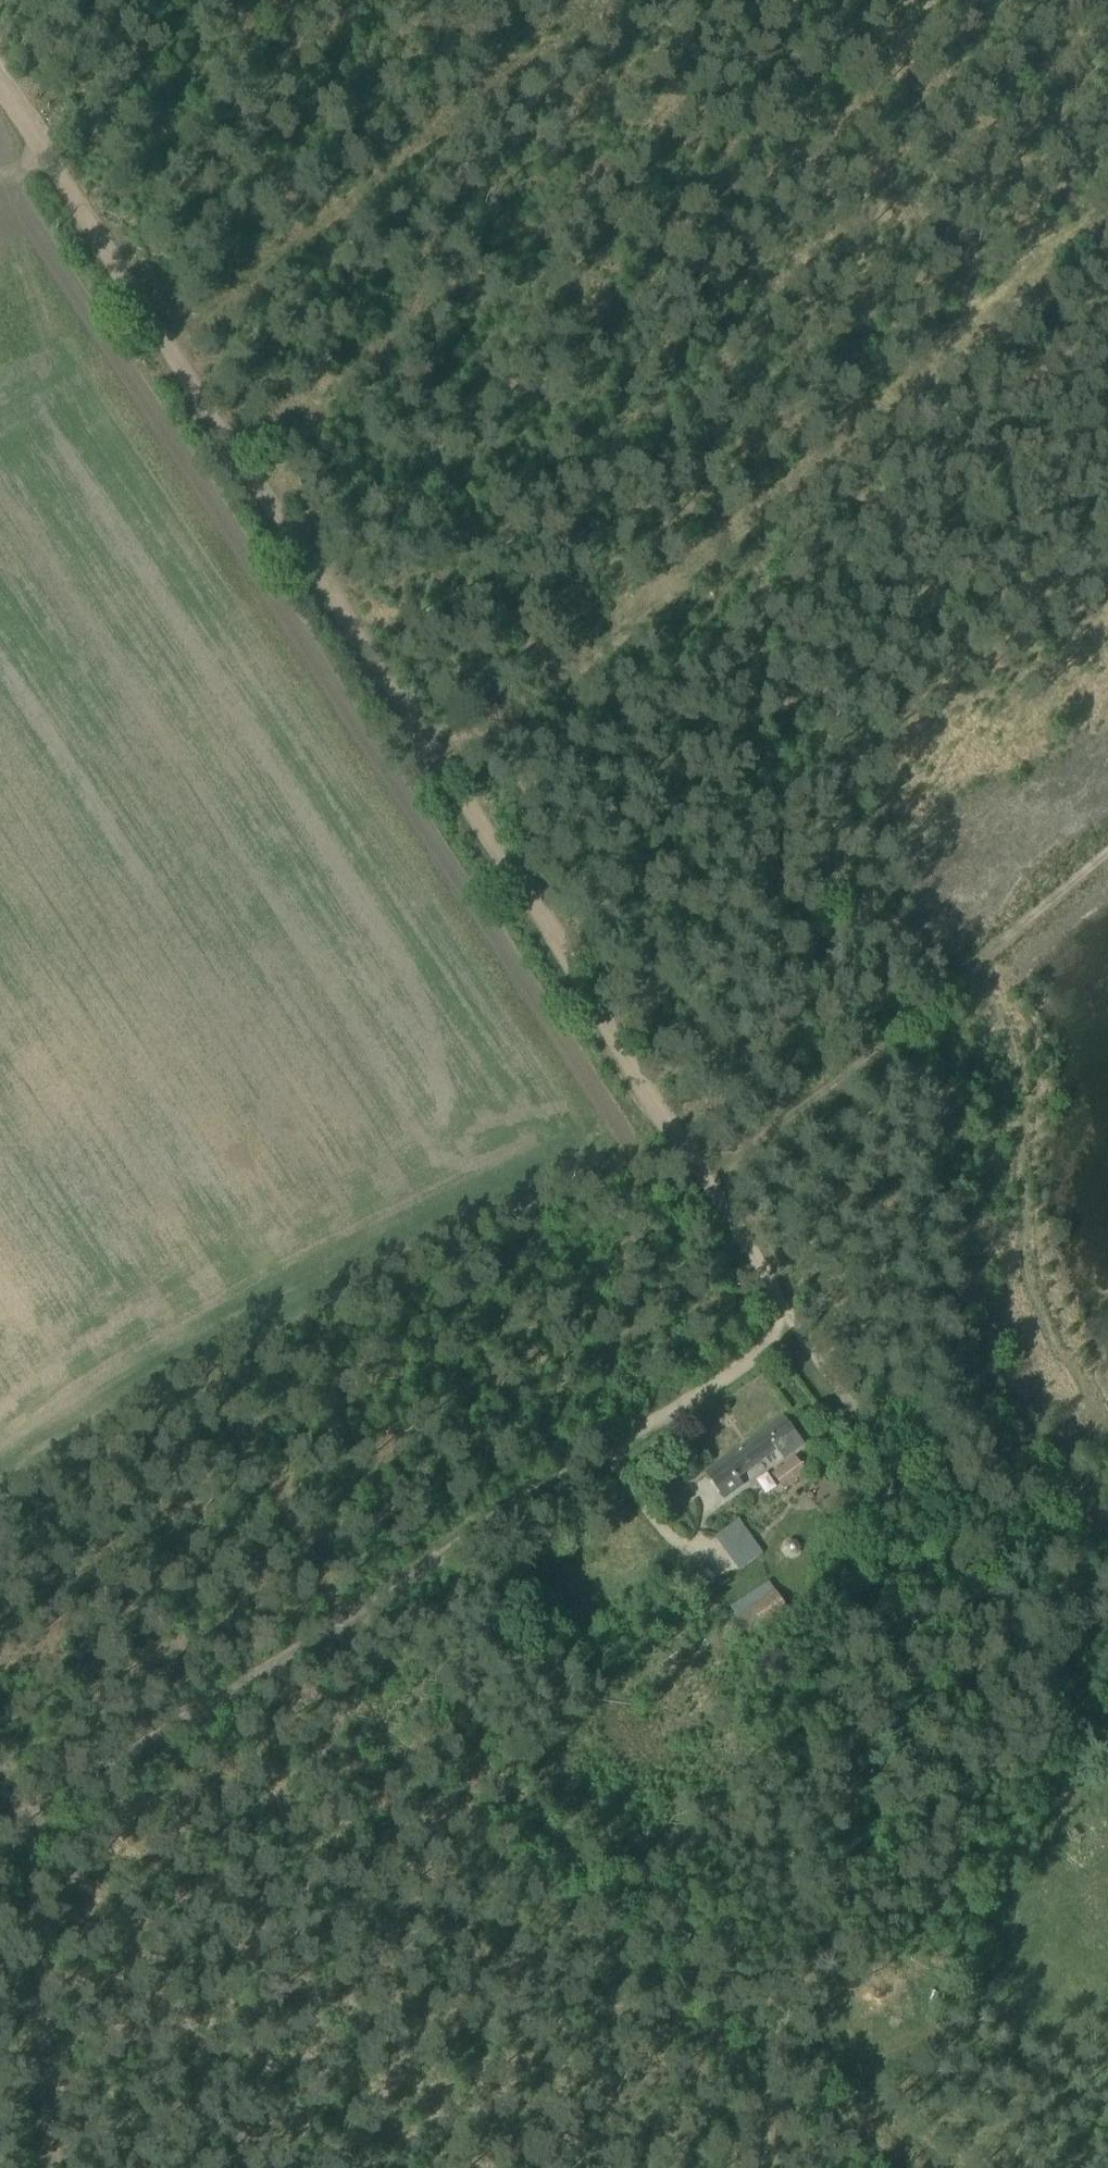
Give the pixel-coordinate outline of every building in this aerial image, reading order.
[(707,1472),(726,1499),(744,1487),(738,1479),(776,1452),(781,1459),(802,1444),(783,1417),(707,1472)] [(784,1484),(804,1468),(796,1457),(776,1473),(784,1484)] [(761,1553),(737,1522),(715,1538),(740,1570),(761,1553)] [(795,1621),(767,1583),(730,1611),(750,1638),(761,1630),(769,1641),(795,1621)]
